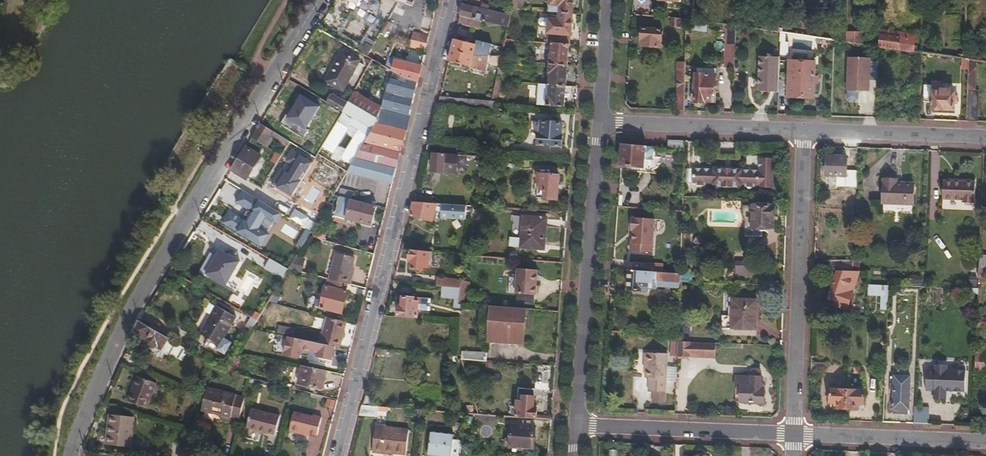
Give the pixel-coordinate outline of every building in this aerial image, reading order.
[(513,9),(520,9),(521,0),(514,0),(513,9)] [(563,13),(573,14),(575,0),(551,0),(551,4),(563,6),(563,13)] [(511,16),(464,4),(461,16),(483,21),(509,27),(511,16)] [(553,44),(570,45),(571,45),(573,14),(563,13),(562,21),(549,20),(548,43),(553,44)] [(744,27),(758,29),(759,15),(746,13),(744,27)] [(481,28),(483,21),(461,16),(459,23),(481,28)] [(681,19),(673,19),(673,27),(681,27),(681,19)] [(387,23),(384,28),(381,34),(385,36),(391,25),(387,23)] [(663,30),(644,29),(643,39),(644,39),(644,46),(662,47),(663,30)] [(880,29),(880,46),(913,51),(916,34),(880,29)] [(800,34),(784,32),(781,32),(781,40),(799,42),(800,34)] [(848,42),(848,32),(833,32),(833,39),(848,42)] [(864,44),(864,32),(848,32),(848,42),(864,44)] [(425,50),(428,36),(415,33),(411,47),(425,50)] [(477,44),(456,39),(453,48),(475,53),(477,44)] [(551,54),(550,64),(568,65),(570,45),(553,44),(553,54),(551,54)] [(368,45),(363,55),(368,57),(373,48),(368,45)] [(390,58),(373,48),(368,57),(372,60),(385,67),(390,58)] [(475,53),(453,48),(450,61),(487,70),(491,55),(475,53)] [(343,50),(326,81),(344,91),(361,60),(343,50)] [(779,91),(779,79),(780,57),(760,56),(759,90),(779,91)] [(869,96),(870,59),(846,58),(845,95),(869,96)] [(970,90),(968,121),(979,121),(980,90),(977,89),(977,60),(969,59),(968,90),(970,90)] [(407,79),(419,82),(423,67),(396,60),(393,71),(407,79)] [(685,110),(687,62),(678,61),(677,110),(685,110)] [(779,91),(779,94),(789,94),(789,96),(815,97),(816,62),(791,61),(790,79),(779,79),(779,91)] [(551,74),(551,84),(566,86),(568,65),(550,64),(549,73),(551,74)] [(383,107),(410,115),(419,82),(407,79),(393,71),(392,71),(383,107)] [(371,74),(359,93),(369,99),(380,79),(371,74)] [(716,74),(697,74),(695,102),(716,101),(716,74)] [(493,101),(497,101),(500,102),(503,80),(498,80),(496,86),(493,101)] [(933,102),(933,108),(955,109),(955,92),(951,91),(951,89),(945,89),(945,81),(933,81),(933,85),(926,85),(925,101),(933,102)] [(566,93),(577,94),(578,87),(566,86),(551,84),(550,96),(547,96),(547,106),(565,107),(566,93)] [(482,85),(481,100),(493,101),(496,86),(482,85)] [(359,93),(355,91),(349,103),(343,113),(371,129),(370,132),(404,141),(410,115),(383,107),(369,99),(359,93)] [(333,95),(328,104),(343,113),(349,103),(333,95)] [(481,100),(441,97),(439,104),(496,109),(497,101),(493,101),(481,100)] [(564,123),(542,121),(540,145),(562,146),(564,123)] [(261,124),(252,138),(264,146),(274,132),(261,124)] [(404,141),(370,132),(364,143),(401,152),(404,141)] [(685,140),(668,139),(668,147),(685,149),(685,140)] [(401,152),(364,143),(356,158),(397,168),(401,152)] [(443,145),(429,144),(427,152),(434,153),(443,153),(443,145)] [(645,146),(623,144),(621,166),(644,167),(644,165),(645,146)] [(232,171),(247,180),(256,165),(262,156),(247,146),(232,171)] [(653,147),(645,146),(644,165),(652,166),(653,147)] [(277,153),(272,162),(277,164),(282,156),(277,153)] [(456,154),(443,153),(434,153),(432,172),(455,174),(456,154)] [(827,174),(837,175),(847,175),(848,156),(828,156),(827,174)] [(393,183),(397,168),(356,158),(348,172),(393,183)] [(256,165),(247,180),(254,184),(258,178),(259,178),(264,170),(256,165)] [(714,169),(694,168),(694,182),(696,182),(696,184),(706,184),(706,183),(713,182),(713,184),(718,184),(718,186),(737,187),(738,185),(741,184),(746,184),(746,187),(756,187),(756,185),(759,185),(760,170),(715,167),(714,169)] [(232,171),(228,179),(243,187),(247,180),(232,171)] [(560,176),(542,174),(541,189),(540,198),(559,199),(560,176)] [(885,179),(884,202),(914,204),(914,183),(897,183),(897,179),(885,179)] [(944,181),(944,197),(965,198),(964,203),(974,203),(974,198),(976,198),(976,182),(944,181)] [(372,225),(377,206),(352,200),(347,219),(372,225)] [(438,203),(414,202),(411,215),(433,221),(438,203)] [(445,212),(473,214),(474,206),(446,204),(445,212)] [(775,206),(747,205),(747,216),(746,236),(762,236),(762,227),(774,227),(775,206)] [(524,216),(521,247),(545,249),(547,218),(524,216)] [(312,236),(325,239),(327,231),(314,228),(312,236)] [(657,231),(630,230),(629,245),(637,245),(637,247),(656,249),(657,231)] [(430,252),(410,249),(410,259),(411,260),(411,268),(429,268),(430,252)] [(337,252),(329,279),(341,283),(348,284),(350,276),(347,275),(349,267),(352,257),(337,252)] [(297,257),(293,270),(301,272),(304,259),(297,257)] [(289,269),(270,258),(265,265),(284,277),(289,269)] [(854,261),(815,260),(815,269),(839,270),(853,271),(854,261)] [(646,271),(662,272),(663,264),(647,263),(646,271)] [(735,276),(754,277),(754,264),(736,263),(735,276)] [(231,284),(236,287),(247,267),(243,265),(231,284)] [(247,267),(236,287),(253,297),(260,285),(264,278),(247,267)] [(538,271),(519,269),(517,293),(536,295),(538,271)] [(646,271),(630,270),(629,290),(649,291),(649,288),(657,288),(658,287),(680,288),(680,274),(662,272),(646,271)] [(847,308),(860,271),(853,271),(839,270),(830,298),(836,300),(835,304),(847,308)] [(264,278),(260,285),(265,288),(269,281),(264,278)] [(444,278),(443,287),(461,288),(462,279),(444,278)] [(342,313),(349,285),(348,284),(341,283),(340,289),(327,286),(321,308),(342,313)] [(880,309),(888,309),(887,283),(868,283),(868,295),(880,295),(880,309)] [(461,288),(443,287),(442,298),(459,299),(461,288)] [(399,306),(398,317),(429,319),(431,299),(404,297),(402,306),(399,306)] [(734,299),(733,327),(756,328),(757,299),(734,299)] [(218,306),(202,334),(220,345),(237,316),(218,306)] [(523,335),(525,309),(491,306),(489,333),(523,335)] [(978,315),(977,327),(985,328),(985,315),(978,315)] [(340,348),(347,322),(327,316),(321,343),(340,348)] [(257,321),(251,317),(246,326),(251,330),(257,321)] [(140,322),(135,332),(141,335),(140,338),(145,341),(147,345),(153,349),(158,348),(162,350),(169,338),(140,322)] [(279,331),(289,334),(291,326),(281,324),(279,331)] [(985,367),(985,339),(977,339),(976,366),(985,367)] [(714,343),(678,342),(677,355),(713,356),(714,343)] [(950,348),(938,348),(928,347),(927,359),(925,359),(924,371),(932,371),(932,374),(945,375),(945,367),(949,367),(950,348)] [(463,351),(462,358),(486,360),(487,353),(463,351)] [(649,377),(649,391),(654,391),(666,392),(667,353),(647,352),(646,377),(649,377)] [(811,363),(811,375),(826,376),(827,363),(811,363)] [(323,388),(327,371),(303,365),(299,383),(323,388)] [(751,377),(737,376),(737,383),(742,384),(742,401),(763,402),(764,390),(761,390),(760,371),(758,369),(754,369),(752,371),(751,377)] [(139,376),(129,401),(146,408),(156,383),(139,376)] [(895,376),(894,408),(909,408),(910,377),(895,376)] [(230,417),(238,419),(244,398),(207,387),(201,410),(228,418),(230,417)] [(516,417),(537,419),(538,407),(535,408),(536,390),(519,389),(516,417)] [(848,408),(848,389),(831,389),(831,402),(838,402),(839,408),(848,408)] [(864,390),(848,389),(848,408),(856,409),(856,403),(860,403),(864,403),(864,390)] [(666,402),(666,392),(654,391),(653,402),(666,402)] [(334,407),(336,399),(327,397),(326,405),(334,407)] [(379,407),(363,405),(360,415),(377,417),(379,407)] [(915,423),(930,423),(931,407),(916,406),(915,423)] [(279,416),(252,410),(248,427),(275,434),(279,416)] [(314,418),(295,413),(291,431),(306,435),(306,433),(318,436),(322,418),(314,416),(314,418)] [(110,415),(106,445),(130,447),(133,418),(110,415)] [(499,416),(480,415),(480,424),(498,425),(499,416)] [(512,425),(510,447),(534,449),(535,427),(512,425)] [(409,430),(376,426),(372,451),(406,455),(409,430)] [(460,455),(461,440),(453,439),(454,435),(431,433),(428,453),(451,455),(460,455)]
